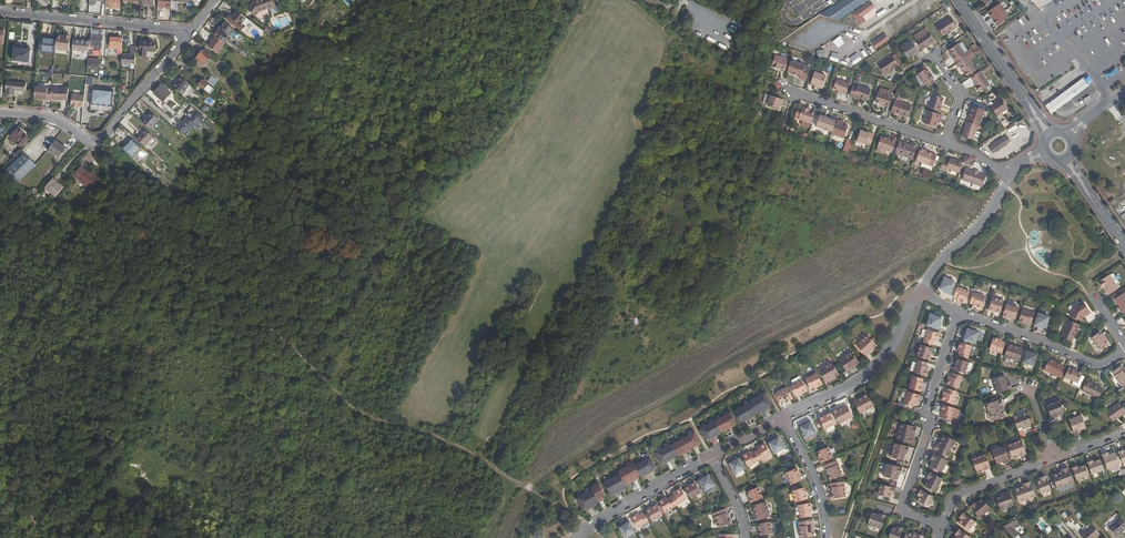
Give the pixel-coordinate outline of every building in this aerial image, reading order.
[(158,7),(171,8),(172,0),(159,0),(158,7)] [(261,0),(249,0),(244,6),(252,13),(257,8),(267,4),(261,0)] [(820,15),(838,21),(869,0),(842,0),(820,15)] [(988,8),(994,4),(991,0),(992,0),(981,0),(984,5),(985,4),(988,8)] [(1039,9),(1053,0),(1031,0),(1039,9)] [(867,3),(851,14),(858,25),(863,22),(860,18),(871,10),(870,9),(867,3)] [(1001,3),(990,10),(999,23),(1010,16),(1001,3)] [(226,13),(223,17),(238,29),(246,19),(233,8),(228,15),(226,13)] [(298,15),(302,18),(307,13),(303,9),(298,15)] [(952,17),(937,27),(944,36),(949,33),(952,31),(958,27),(952,17)] [(237,33),(222,20),(211,33),(212,34),(220,41),(227,32),(233,38),(237,33)] [(262,24),(260,27),(267,33),(270,30),(262,24)] [(914,37),(917,41),(929,32),(927,29),(914,37)] [(917,41),(923,51),(936,42),(930,32),(917,41)] [(213,52),(221,42),(220,41),(212,34),(204,44),(213,52)] [(91,41),(91,44),(98,45),(98,48),(102,49),(103,36),(92,35),(91,41)] [(65,37),(57,36),(57,39),(56,49),(69,50),(70,37),(65,37)] [(111,47),(124,48),(124,38),(112,37),(111,47)] [(47,51),(56,52),(56,49),(57,39),(50,38),(50,40),(41,39),(40,52),(47,53),(47,51)] [(878,48),(886,42),(884,38),(875,44),(878,48)] [(74,41),(73,50),(90,52),(91,44),(91,41),(87,41),(87,42),(82,42),(74,41)] [(141,55),(147,55),(148,50),(155,50),(156,42),(142,41),(141,55)] [(915,54),(916,55),(920,53),(913,42),(903,49),(909,58),(912,56),(915,54)] [(967,58),(968,57),(959,44),(948,52),(954,61),(955,61),(957,64),(967,58)] [(123,54),(123,64),(132,64),(132,63),(132,62),(136,62),(137,46),(133,46),(132,54),(123,54)] [(31,62),(32,50),(15,48),(14,61),(31,62)] [(203,65),(211,55),(203,48),(194,58),(203,65)] [(976,52),(968,57),(967,58),(957,64),(956,65),(959,68),(960,67),(967,77),(976,71),(971,63),(980,58),(976,52)] [(772,66),(786,70),(789,60),(776,55),(772,66)] [(899,65),(894,57),(893,56),(879,65),(885,74),(893,69),(894,68),(895,69),(900,66),(899,65)] [(89,59),(89,68),(96,69),(95,72),(100,72),(101,60),(89,59)] [(793,59),(788,71),(793,73),(793,72),(798,73),(797,74),(802,76),(802,77),(806,79),(811,65),(793,59)] [(219,68),(222,64),(217,60),(214,64),(219,68)] [(1104,74),(1107,80),(1119,73),(1116,67),(1104,74)] [(926,84),(928,88),(935,83),(933,80),(934,79),(927,69),(918,75),(925,85),(926,84)] [(991,86),(981,71),(972,77),(976,82),(977,81),(979,85),(978,85),(976,86),(980,93),(991,86)] [(816,84),(818,85),(822,86),(826,76),(815,72),(811,84),(816,86),(816,84)] [(209,81),(216,86),(220,79),(213,74),(209,81)] [(95,85),(96,77),(88,76),(87,85),(95,85)] [(173,86),(183,95),(188,90),(187,89),(191,84),(181,76),(173,86)] [(963,82),(966,87),(974,83),(971,78),(963,82)] [(843,92),(842,93),(846,94),(850,83),(838,79),(834,89),(840,90),(843,92)] [(196,85),(202,90),(203,89),(206,92),(209,88),(201,80),(196,85)] [(28,84),(8,82),(7,90),(8,91),(7,95),(16,96),(16,91),(27,92),(28,84)] [(163,102),(170,93),(160,85),(154,92),(159,96),(158,98),(163,102)] [(854,85),(850,96),(854,97),(855,96),(868,100),(872,89),(859,85),(858,86),(854,85)] [(52,101),(53,100),(53,88),(51,88),(37,87),(35,98),(48,99),(48,101),(52,101)] [(64,100),(69,100),(70,88),(65,87),(65,88),(53,87),(53,88),(53,100),(64,101),(64,100)] [(92,105),(101,106),(103,89),(94,88),(92,105)] [(103,89),(101,106),(115,107),(116,90),(103,89)] [(83,106),(85,106),(86,95),(74,93),(72,107),(80,108),(80,106),(83,106)] [(889,96),(879,93),(875,102),(886,105),(885,107),(889,108),(893,96),(889,95),(889,96)] [(933,94),(929,107),(941,111),(943,106),(941,106),(944,98),(933,94)] [(779,109),(780,106),(781,103),(783,104),(784,100),(772,95),(768,106),(779,109)] [(896,100),(892,111),(908,117),(912,105),(896,100)] [(996,106),(992,109),(998,118),(1010,110),(1003,100),(995,105),(996,106)] [(175,117),(178,114),(165,103),(162,107),(175,117)] [(205,104),(203,110),(209,112),(211,106),(205,104)] [(979,126),(980,126),(985,110),(973,106),(968,122),(979,126)] [(799,119),(812,124),(816,113),(810,111),(808,110),(808,109),(803,107),(799,119)] [(917,121),(922,110),(918,108),(913,119),(917,121)] [(935,127),(937,123),(938,121),(940,122),(942,115),(928,110),(923,122),(935,127)] [(146,119),(142,123),(150,130),(159,120),(149,112),(145,117),(146,119)] [(200,123),(190,115),(181,125),(177,130),(185,136),(189,132),(191,133),(200,123)] [(816,126),(833,131),(837,120),(820,115),(816,126)] [(833,131),(832,133),(844,138),(849,125),(845,124),(843,123),(843,121),(837,119),(837,120),(833,131)] [(979,126),(968,122),(963,136),(974,140),(979,126)] [(138,125),(134,130),(144,138),(148,134),(138,125)] [(20,128),(12,136),(22,146),(30,137),(20,128)] [(144,138),(134,130),(130,135),(140,144),(144,138)] [(871,134),(867,132),(861,131),(857,142),(867,145),(868,142),(872,143),(875,134),(871,133),(871,134)] [(127,146),(134,139),(129,136),(123,143),(127,146)] [(878,147),(887,150),(892,152),(897,140),(891,138),(891,139),(886,138),(882,136),(878,147)] [(997,152),(1009,145),(1004,138),(993,145),(993,146),(990,148),(993,154),(997,152)] [(846,139),(842,151),(848,153),(852,141),(846,139)] [(67,148),(55,140),(50,149),(62,157),(67,148)] [(900,141),(896,153),(913,159),(918,145),(913,144),(913,145),(911,145),(900,141)] [(128,148),(136,156),(141,150),(133,143),(128,148)] [(987,143),(979,147),(981,152),(986,150),(985,148),(988,147),(987,143)] [(132,159),(136,156),(128,148),(124,152),(132,159)] [(921,148),(917,160),(922,162),(928,164),(929,164),(933,153),(925,151),(926,149),(921,148)] [(62,157),(50,149),(49,150),(60,158),(62,157)] [(146,152),(138,159),(141,163),(149,155),(146,152)] [(6,171),(18,183),(36,164),(24,153),(6,171)] [(970,165),(972,158),(965,156),(963,162),(970,165)] [(947,168),(959,172),(963,162),(951,158),(950,162),(944,160),(941,168),(947,170),(947,168)] [(33,169),(37,165),(36,164),(18,183),(17,183),(19,184),(33,169)] [(81,167),(75,175),(81,180),(81,181),(92,189),(96,184),(98,185),(100,181),(88,171),(87,172),(81,167)] [(986,176),(979,174),(972,171),(966,169),(962,180),(982,187),(986,176)] [(54,178),(47,187),(58,196),(65,187),(54,178)] [(1104,286),(1105,288),(1110,295),(1119,288),(1111,275),(1100,282),(1103,287),(1104,286)] [(948,292),(948,293),(952,295),(957,282),(946,278),(941,289),(945,291),(948,292)] [(971,292),(959,288),(956,297),(960,298),(959,300),(967,303),(971,292)] [(987,297),(974,293),(972,303),(975,304),(975,306),(983,309),(987,297)] [(1124,315),(1124,293),(1116,299),(1122,309),(1121,310),(1124,315)] [(997,311),(1001,300),(994,298),(990,310),(994,311),(994,310),(997,311)] [(1074,307),(1070,316),(1082,321),(1083,318),(1091,313),(1083,301),(1074,307)] [(1020,308),(1008,304),(1004,316),(1013,319),(1013,316),(1017,317),(1020,308)] [(1036,313),(1023,309),(1020,321),(1029,324),(1029,321),(1033,322),(1036,313)] [(1050,316),(1039,313),(1036,326),(1040,327),(1040,326),(1043,327),(1047,328),(1050,316)] [(931,314),(928,325),(940,329),(941,325),(940,325),(943,318),(931,314)] [(1079,324),(1069,320),(1062,337),(1072,341),(1075,334),(1077,329),(1079,324)] [(964,340),(976,343),(980,332),(968,328),(967,332),(966,336),(965,335),(964,340)] [(928,329),(924,342),(933,345),(934,341),(937,342),(940,333),(928,329)] [(1109,344),(1100,331),(1092,337),(1100,350),(1109,344)] [(874,348),(877,345),(868,334),(856,345),(866,355),(869,353),(868,352),(873,347),(874,348)] [(1003,353),(1006,344),(1002,343),(1003,340),(994,338),(990,349),(1003,353)] [(960,356),(969,358),(973,346),(961,342),(958,351),(961,352),(960,356)] [(1024,348),(1020,347),(1020,349),(1013,347),(1014,345),(1009,344),(1005,357),(1020,362),(1024,348)] [(933,348),(921,345),(918,356),(930,360),(931,356),(930,355),(933,348)] [(1031,351),(1027,350),(1023,363),(1035,366),(1038,354),(1034,353),(1031,352),(1031,351)] [(847,371),(850,369),(850,368),(855,364),(856,365),(860,363),(852,351),(839,360),(847,371)] [(927,362),(918,359),(914,372),(926,376),(929,367),(926,366),(927,362)] [(970,362),(958,359),(956,366),(955,365),(954,370),(966,373),(970,362)] [(1061,377),(1065,368),(1062,366),(1062,365),(1050,359),(1045,370),(1061,377)] [(826,381),(829,379),(829,378),(834,375),(835,376),(839,373),(832,362),(819,369),(826,381)] [(1123,387),(1124,386),(1124,369),(1123,366),(1114,372),(1123,387)] [(1078,384),(1083,374),(1073,369),(1073,370),(1069,369),(1065,379),(1068,380),(1069,380),(1078,384)] [(815,388),(823,383),(817,372),(805,379),(810,387),(814,385),(815,388)] [(963,376),(954,373),(952,377),(950,376),(947,385),(959,389),(963,376)] [(921,382),(922,378),(913,375),(909,388),(921,391),(923,383),(921,382)] [(998,393),(1012,388),(1010,382),(1009,382),(1007,383),(1006,380),(1005,375),(994,379),(993,381),(993,383),(995,384),(998,393)] [(800,394),(808,390),(802,379),(790,385),(795,394),(799,392),(800,394)] [(1103,388),(1087,380),(1082,390),(1099,397),(1103,388)] [(793,397),(787,386),(776,392),(780,401),(784,399),(785,401),(793,397)] [(958,392),(948,389),(948,392),(945,392),(942,400),(954,404),(958,392)] [(917,403),(920,395),(908,391),(904,403),(913,406),(915,403),(917,403)] [(765,392),(757,397),(764,409),(768,407),(767,406),(769,405),(772,404),(765,392)] [(874,406),(867,394),(865,395),(863,396),(864,397),(858,401),(858,400),(854,402),(861,414),(874,406)] [(757,397),(750,401),(756,412),(759,411),(760,410),(761,411),(764,409),(757,397)] [(1003,405),(1006,405),(1003,398),(988,404),(994,420),(1007,415),(1005,409),(1003,405)] [(1060,411),(1064,410),(1061,400),(1058,398),(1056,398),(1055,400),(1047,404),(1052,417),(1058,415),(1058,414),(1057,412),(1060,411)] [(750,402),(743,406),(749,418),(753,416),(752,415),(753,414),(756,412),(750,402)] [(1120,403),(1106,412),(1113,421),(1123,415),(1123,416),(1124,415),(1124,410),(1120,403)] [(951,420),(955,408),(943,404),(940,413),(943,413),(942,417),(951,420)] [(847,405),(843,406),(844,408),(838,411),(837,410),(833,412),(840,424),(853,417),(847,405)] [(749,418),(743,406),(735,410),(741,421),(743,420),(744,419),(745,420),(749,418)] [(1024,424),(1025,426),(1032,424),(1027,410),(1014,415),(1018,426),(1022,425),(1024,424)] [(731,412),(723,416),(729,428),(733,426),(732,424),(734,424),(736,422),(731,412)] [(836,425),(830,414),(826,415),(827,416),(824,418),(820,420),(826,431),(836,425)] [(1086,427),(1082,415),(1069,420),(1075,435),(1081,433),(1080,430),(1086,427)] [(723,416),(715,420),(721,431),(723,429),(725,428),(725,430),(729,428),(723,416)] [(715,420),(708,424),(714,436),(718,434),(717,433),(719,432),(721,431),(715,420)] [(853,421),(850,427),(857,430),(859,424),(853,421)] [(808,425),(805,427),(802,428),(807,440),(818,434),(812,422),(808,424),(808,425)] [(909,443),(910,437),(911,432),(913,433),(915,427),(899,423),(896,439),(909,443)] [(708,424),(700,428),(705,439),(708,437),(710,437),(710,438),(714,436),(708,424)] [(695,431),(687,435),(693,446),(693,447),(697,446),(696,444),(698,444),(700,442),(695,431)] [(687,435),(679,439),(686,452),(688,450),(689,450),(689,448),(690,448),(693,446),(687,435)] [(939,445),(937,444),(934,449),(949,456),(956,441),(944,435),(941,440),(939,445)] [(768,441),(775,453),(785,447),(779,436),(775,438),(773,440),(772,439),(768,441)] [(679,439),(671,444),(677,454),(677,455),(680,453),(682,452),(682,454),(686,452),(679,439)] [(1012,457),(1017,455),(1020,454),(1020,456),(1020,457),(1027,454),(1022,441),(1012,444),(1011,443),(1009,444),(1008,446),(1012,457)] [(755,450),(759,459),(771,453),(765,442),(757,446),(758,448),(755,450)] [(671,443),(663,447),(669,458),(670,459),(672,458),(673,457),(673,456),(674,455),(677,454),(671,444),(671,443)] [(908,453),(909,447),(895,443),(893,453),(891,454),(891,456),(892,456),(892,457),(904,460),(905,455),(906,453),(907,453),(908,453)] [(821,462),(833,457),(828,446),(817,451),(819,455),(820,458),(819,459),(821,462)] [(1004,463),(1010,461),(1005,446),(992,450),(997,463),(1003,461),(1004,463)] [(663,447),(655,451),(661,461),(661,462),(664,460),(666,460),(666,461),(670,459),(669,458),(663,447)] [(748,465),(759,459),(755,450),(751,452),(749,450),(742,454),(748,465)] [(942,472),(948,460),(934,453),(931,459),(933,460),(930,466),(942,472)] [(1108,453),(1103,455),(1108,469),(1120,465),(1116,453),(1115,453),(1109,456),(1109,454),(1108,453)] [(985,471),(991,468),(986,455),(976,458),(975,457),(973,458),(973,459),(972,460),(977,471),(981,469),(984,469),(984,470),(985,471)] [(650,456),(643,460),(648,470),(649,472),(653,470),(652,469),(653,468),(656,466),(650,456)] [(735,473),(745,467),(739,456),(735,458),(736,459),(733,460),(729,462),(735,473)] [(824,464),(826,468),(827,468),(829,474),(828,474),(830,478),(842,473),(837,459),(824,464)] [(1092,459),(1087,460),(1092,474),(1104,469),(1101,459),(1095,461),(1093,462),(1093,460),(1092,459)] [(643,460),(635,464),(640,474),(641,475),(644,473),(645,472),(646,474),(649,472),(648,470),(643,460)] [(634,462),(626,466),(633,479),(637,477),(636,476),(637,475),(640,474),(635,464),(634,462)] [(901,474),(902,467),(887,464),(884,476),(898,479),(899,473),(901,474)] [(1072,466),(1077,479),(1089,475),(1085,465),(1080,467),(1078,468),(1077,466),(1076,465),(1072,466)] [(626,466),(618,470),(619,472),(621,474),(625,482),(628,481),(629,480),(630,481),(633,479),(626,466)] [(791,484),(800,480),(798,476),(801,475),(797,466),(786,472),(791,484)] [(1063,472),(1058,474),(1053,476),(1057,488),(1074,482),(1068,468),(1062,470),(1063,472)] [(1124,474),(1124,471),(1124,468),(1116,471),(1118,476),(1124,474)] [(619,472),(612,476),(619,490),(622,488),(622,487),(623,486),(626,485),(625,482),(621,474),(619,472)] [(938,488),(943,479),(930,472),(927,478),(929,479),(928,482),(926,486),(936,491),(938,491),(939,489),(938,488)] [(698,479),(705,490),(715,484),(708,474),(705,476),(702,478),(701,477),(698,479)] [(612,476),(604,481),(611,493),(614,491),(615,490),(616,492),(619,490),(612,476)] [(960,484),(962,478),(956,476),(954,482),(960,484)] [(1041,494),(1052,490),(1046,476),(1042,477),(1042,479),(1040,479),(1041,480),(1037,482),(1041,494)] [(684,487),(692,498),(702,491),(695,481),(691,484),(689,485),(688,484),(684,487)] [(1019,502),(1036,497),(1030,481),(1024,484),(1024,486),(1020,487),(1015,490),(1019,502)] [(606,494),(599,482),(591,486),(592,487),(598,498),(598,499),(602,497),(601,496),(603,495),(606,494)] [(845,497),(843,482),(830,484),(830,489),(832,488),(833,495),(832,495),(832,499),(845,497)] [(895,492),(896,488),(881,484),(878,495),(890,497),(891,494),(892,494),(893,491),(895,492)] [(749,498),(751,502),(763,497),(758,486),(747,491),(749,495),(750,498),(749,498)] [(792,490),(796,501),(808,498),(807,494),(806,494),(805,491),(804,487),(798,488),(797,486),(793,487),(794,490),(792,490)] [(598,498),(592,487),(584,491),(591,505),(595,503),(594,502),(595,501),(598,499),(598,498)] [(676,495),(672,497),(677,505),(689,499),(682,488),(674,493),(676,495)] [(930,506),(934,497),(920,490),(919,493),(920,494),(919,496),(920,497),(918,500),(930,506)] [(591,505),(584,491),(576,496),(583,508),(586,506),(587,505),(588,507),(591,505)] [(1001,510),(1014,505),(1009,491),(1002,494),(1003,496),(1001,497),(996,499),(1001,510)] [(677,505),(672,497),(669,499),(668,497),(660,501),(666,512),(677,505)] [(976,504),(975,503),(970,507),(980,518),(987,511),(988,512),(990,510),(990,508),(982,499),(978,502),(976,504)] [(757,515),(756,516),(757,520),(771,516),(766,501),(753,505),(754,509),(756,509),(757,515)] [(801,517),(811,515),(810,511),(813,511),(811,502),(799,504),(801,517)] [(664,515),(657,504),(654,506),(654,507),(651,509),(647,511),(654,522),(664,515)] [(719,527),(732,523),(730,518),(729,519),(727,513),(728,512),(727,508),(714,512),(719,527)] [(638,529),(650,522),(645,513),(641,516),(640,513),(632,518),(638,529)] [(880,515),(877,514),(872,513),(868,525),(869,525),(869,526),(872,527),(873,526),(882,529),(887,515),(880,513),(880,514),(880,515)] [(969,530),(976,521),(964,513),(961,516),(963,517),(961,519),(962,520),(959,523),(969,530)] [(1114,536),(1124,527),(1124,526),(1119,518),(1107,529),(1114,536)] [(1019,534),(1016,528),(1020,526),(1016,519),(1005,524),(1011,537),(1019,534)] [(637,532),(630,520),(626,523),(627,524),(624,525),(620,527),(626,537),(637,532)] [(773,532),(771,521),(758,523),(758,527),(760,527),(760,530),(761,534),(773,532)] [(815,536),(814,531),(813,531),(812,525),(813,525),(813,521),(799,522),(801,537),(815,536)] [(903,527),(900,526),(899,528),(897,527),(896,528),(892,527),(888,537),(900,537),(903,527)] [(1082,537),(1093,537),(1097,534),(1090,526),(1079,535),(1082,537)] [(959,529),(955,535),(956,536),(957,537),(955,537),(971,537),(959,529)]
